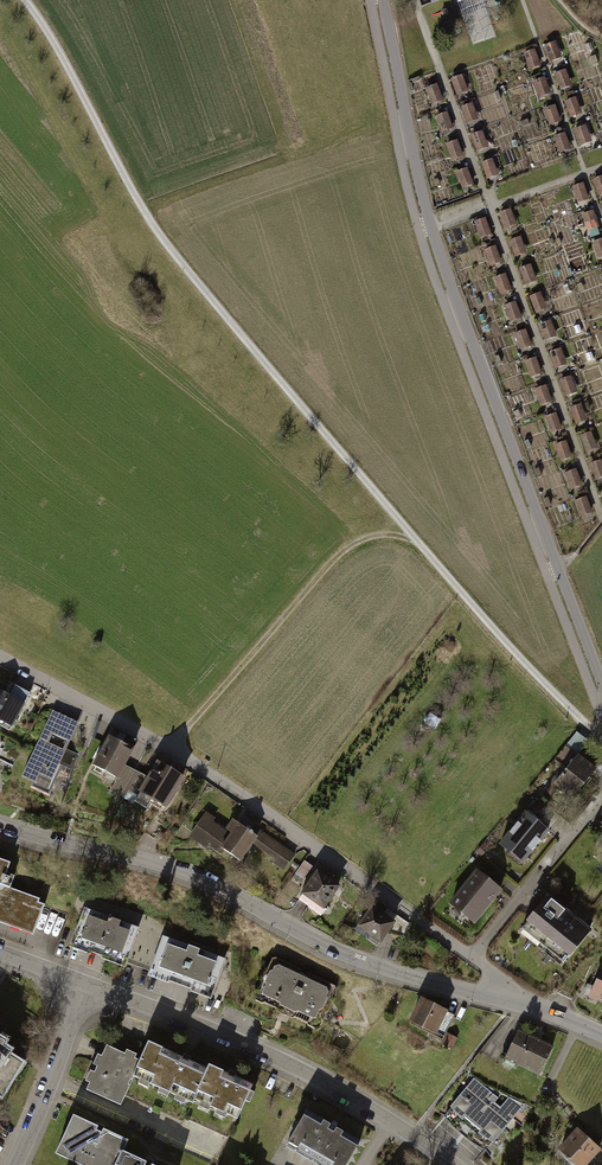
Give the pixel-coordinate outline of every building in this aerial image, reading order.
[(545,47),(551,63),(562,60),(555,43),(545,47)] [(524,54),(530,71),(540,67),(534,50),(524,54)] [(555,75),(561,92),(571,88),(565,72),(555,75)] [(452,81),(458,98),(468,94),(462,77),(452,81)] [(534,83),(540,99),(550,96),(544,79),(534,83)] [(426,90),(432,107),(443,103),(437,86),(426,90)] [(566,104),(572,121),(582,117),(576,100),(566,104)] [(461,109),(467,126),(478,123),(472,106),(461,109)] [(544,111),(551,128),(561,124),(555,108),(544,111)] [(436,119),(442,136),(453,132),(447,115),(436,119)] [(576,133),(582,150),(592,146),(586,129),(576,133)] [(472,138),(478,155),(489,151),(483,135),(472,138)] [(555,140),(561,157),(571,153),(565,136),(555,140)] [(447,147),(453,164),(463,161),(457,144),(447,147)] [(482,167),(488,184),(498,180),(492,163),(482,167)] [(457,176),(463,193),(473,189),(467,172),(457,176)] [(600,199),(601,198),(601,179),(594,182),(600,199)] [(572,189),(578,206),(589,202),(583,185),(572,189)] [(500,216),(506,232),(516,229),(510,212),(500,216)] [(582,218),(588,235),(599,231),(593,214),(582,218)] [(475,225),(481,242),(491,238),(485,221),(475,225)] [(510,244),(516,261),(526,257),(520,241),(510,244)] [(599,262),(601,261),(601,242),(593,245),(599,262)] [(485,254),(491,270),(501,267),(495,250),(485,254)] [(520,273),(527,290),(537,286),(531,269),(520,273)] [(495,282),(501,299),(512,295),(505,278),(495,282)] [(530,302),(536,319),(547,315),(541,298),(530,302)] [(505,311),(511,328),(522,324),(515,307),(505,311)] [(540,329),(546,346),(557,342),(551,325),(540,329)] [(515,338),(521,355),(531,352),(525,335),(515,338)] [(550,358),(556,375),(566,371),(560,354),(550,358)] [(525,367),(531,384),(541,380),(535,363),(525,367)] [(561,383),(567,400),(577,396),(571,379),(561,383)] [(536,392),(542,409),(552,405),(546,388),(536,392)] [(571,412),(577,429),(587,425),(581,408),(571,412)] [(546,421),(552,438),(562,434),(556,417),(546,421)] [(580,437),(586,454),(597,451),(591,434),(580,437)] [(555,446),(561,463),(571,460),(565,443),(555,446)] [(596,483),(601,481),(601,467),(600,462),(590,466),(596,483)] [(565,475),(571,492),(581,489),(575,472),(565,475)] [(575,504),(581,520),(592,517),(586,500),(575,504)] [(9,732),(22,707),(0,696),(0,727),(9,732)] [(23,781),(48,792),(52,781),(78,724),(79,722),(53,711),(41,739),(23,781)] [(108,739),(91,768),(114,782),(124,765),(131,752),(108,739)] [(577,759),(555,786),(572,800),(594,773),(577,759)] [(114,782),(108,792),(132,806),(138,796),(148,779),(124,765),(114,782)] [(148,779),(138,796),(163,810),(181,780),(155,765),(148,779)] [(219,851),(221,848),(231,834),(225,830),(212,821),(214,818),(206,812),(189,836),(206,848),(209,844),(219,851)] [(499,844),(522,863),(549,831),(525,812),(499,844)] [(239,860),(251,842),(256,836),(232,820),(225,830),(231,834),(221,848),(239,860)] [(285,868),(294,856),(259,831),(256,836),(251,842),(275,858),(273,860),(285,868)] [(34,937),(45,906),(8,893),(16,871),(0,866),(0,925),(34,937)] [(301,891),(322,906),(337,884),(316,869),(301,891)] [(449,903),(474,923),(501,890),(476,869),(449,903)] [(526,920),(570,955),(592,928),(548,893),(526,920)] [(357,927),(378,942),(392,921),(372,907),(357,927)] [(83,911),(70,949),(125,969),(139,931),(83,911)] [(164,941),(150,978),(210,1000),(224,963),(164,941)] [(252,1000),(316,1030),(328,1006),(335,991),(271,960),(252,1000)] [(589,997),(601,1004),(601,969),(589,997)] [(409,1025),(441,1040),(453,1016),(421,1000),(409,1025)] [(505,1060),(540,1076),(553,1048),(518,1032),(505,1060)] [(140,1064),(132,1081),(190,1107),(192,1102),(205,1073),(147,1047),(140,1064)] [(4,1056),(7,1051),(0,1048),(0,1095),(18,1065),(4,1056)] [(121,1106),(132,1081),(140,1064),(104,1048),(85,1090),(121,1106)] [(207,1069),(205,1073),(192,1102),(238,1123),(253,1089),(207,1069)] [(471,1144),(486,1152),(523,1107),(507,1098),(501,1106),(495,1102),(500,1096),(494,1091),(493,1093),(489,1090),(475,1079),(444,1119),(457,1133),(471,1144)] [(78,1164),(114,1164),(120,1152),(125,1140),(70,1116),(54,1154),(78,1164)] [(314,1164),(346,1164),(357,1146),(304,1116),(285,1149),(314,1164)] [(562,1155),(573,1164),(586,1164),(599,1151),(581,1134),(562,1155)] [(120,1152),(114,1164),(149,1164),(120,1152)]
